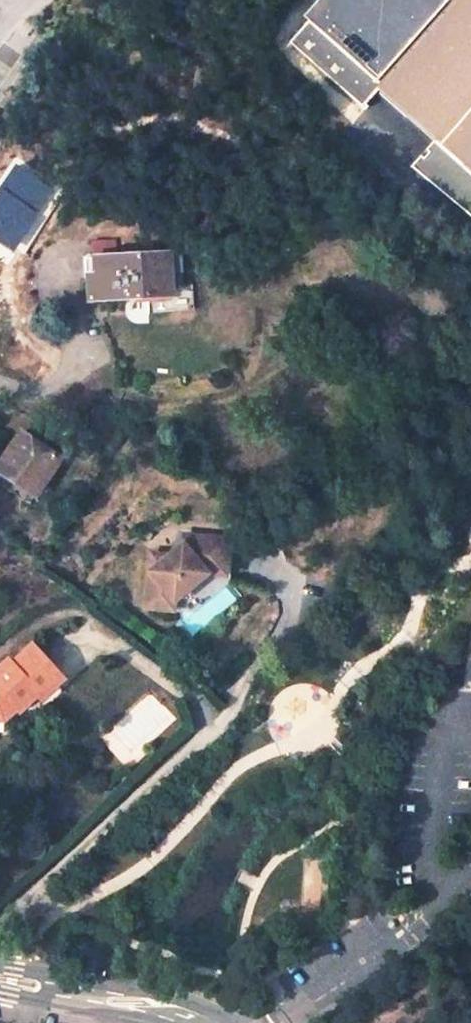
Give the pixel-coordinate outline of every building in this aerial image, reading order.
[(306,17),(304,15),(283,39),(360,106),(363,102),(360,100),(373,85),(430,136),(405,164),(470,219),(470,0),(321,0),(306,17)] [(304,15),(306,17),(321,0),(317,0),(304,15)] [(19,161),(0,189),(0,243),(16,253),(59,189),(19,161)] [(170,296),(170,253),(82,257),(82,278),(88,279),(89,301),(170,296)] [(24,437),(0,473),(0,487),(33,509),(63,463),(24,437)] [(165,564),(155,564),(154,611),(181,611),(181,602),(210,575),(229,577),(232,541),(187,537),(186,547),(165,564)] [(13,706),(20,716),(43,699),(46,703),(65,688),(45,661),(49,658),(40,647),(15,665),(12,662),(0,671),(0,736),(4,737),(6,710),(13,706)]
